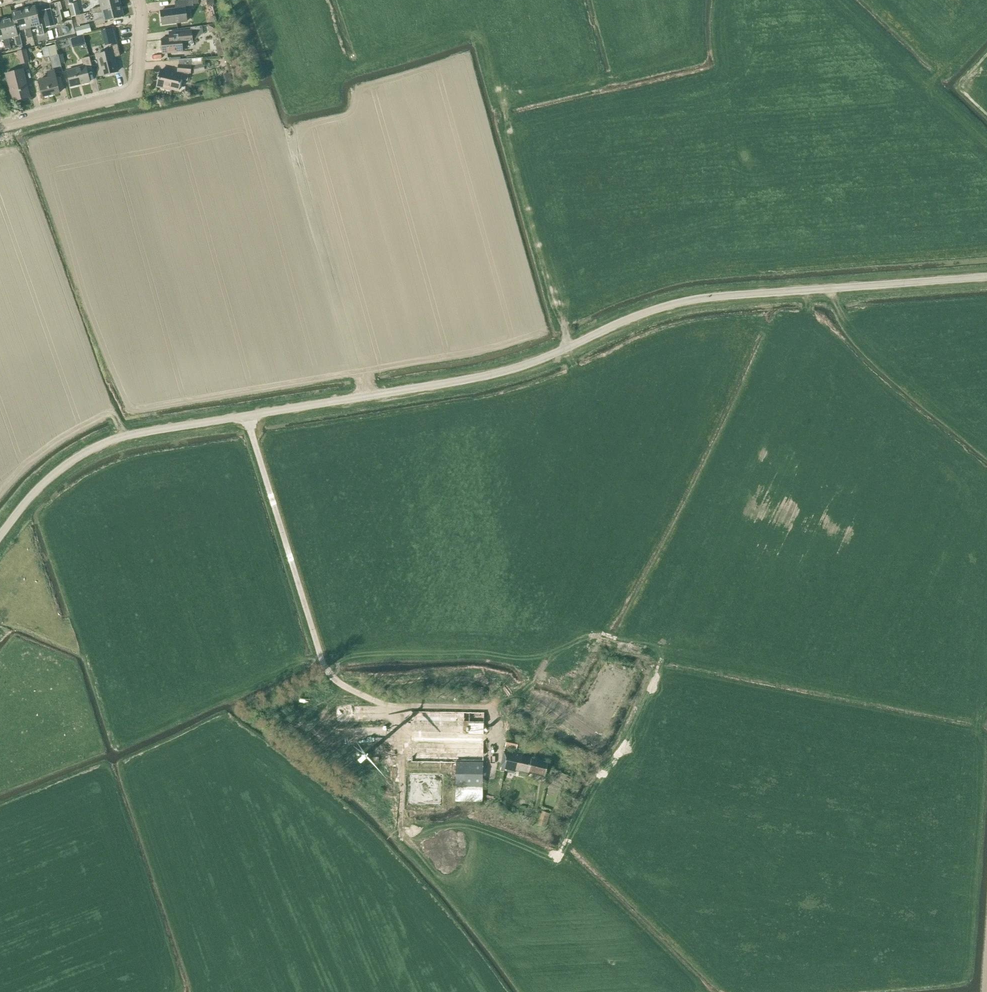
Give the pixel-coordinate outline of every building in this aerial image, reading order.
[(102,12),(102,10),(120,5),(119,0),(99,0),(101,7),(91,9),(92,14),(102,12)] [(160,12),(162,25),(187,22),(186,9),(193,8),(193,4),(192,0),(189,0),(175,2),(176,10),(160,12)] [(69,5),(72,17),(80,15),(77,3),(69,5)] [(120,5),(102,10),(102,12),(104,19),(94,21),(95,26),(105,24),(105,22),(123,17),(120,5)] [(23,9),(27,25),(28,28),(30,28),(37,26),(39,36),(44,35),(42,24),(40,25),(35,6),(23,9)] [(28,28),(27,25),(23,9),(11,12),(13,17),(16,31),(17,31),(25,29),(27,39),(32,37),(30,28),(28,28)] [(55,26),(50,9),(42,11),(46,28),(55,26)] [(17,31),(16,31),(13,17),(1,20),(6,39),(8,38),(15,37),(17,46),(22,45),(20,35),(18,36),(17,31)] [(1,20),(0,20),(0,40),(3,40),(6,50),(11,48),(8,38),(6,39),(1,20)] [(89,24),(86,25),(75,28),(77,36),(91,32),(90,25),(89,24)] [(112,29),(103,31),(104,38),(114,36),(112,29)] [(182,43),(192,42),(191,31),(169,33),(170,39),(161,39),(162,54),(182,52),(182,43)] [(86,43),(84,38),(72,41),(73,46),(86,43)] [(215,43),(215,44),(218,57),(224,56),(220,40),(217,41),(216,41),(215,43)] [(118,72),(114,57),(120,56),(117,44),(109,46),(110,51),(97,54),(102,75),(118,72)] [(50,57),(57,55),(55,46),(48,47),(50,57)] [(17,52),(21,65),(29,63),(26,50),(17,52)] [(61,67),(58,55),(49,57),(52,69),(61,67)] [(71,87),(89,82),(86,71),(92,69),(89,57),(81,59),(84,67),(67,71),(71,87)] [(203,64),(204,63),(204,58),(191,59),(191,66),(191,67),(193,66),(203,64)] [(195,73),(205,71),(203,64),(193,66),(195,73)] [(157,87),(178,92),(181,80),(187,81),(189,74),(190,74),(191,67),(191,66),(178,65),(177,75),(161,71),(157,87)] [(6,73),(13,101),(30,97),(23,69),(6,73)] [(38,81),(43,97),(59,93),(53,70),(48,71),(50,78),(38,81)] [(338,709),(338,722),(357,721),(356,708),(338,709)] [(456,801),(482,801),(483,713),(413,712),(412,762),(451,762),(451,768),(456,768),(456,801)] [(361,744),(361,728),(342,728),(342,743),(361,744)] [(505,746),(516,748),(518,739),(507,737),(505,746)] [(547,761),(522,756),(523,753),(505,749),(501,770),(515,772),(516,769),(520,770),(519,774),(528,776),(528,773),(544,776),(547,761)] [(539,820),(546,823),(549,813),(542,811),(539,820)]
